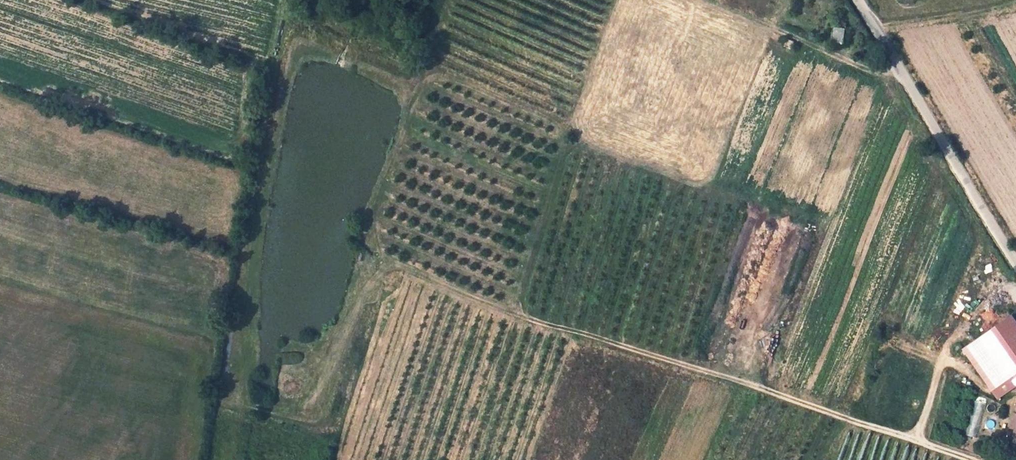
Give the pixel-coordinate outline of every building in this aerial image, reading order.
[(830,41),(840,43),(843,28),(834,25),(830,41)] [(792,48),(795,42),(787,39),(784,45),(792,48)] [(1013,313),(982,337),(1015,382),(1015,317),(1013,313)]
